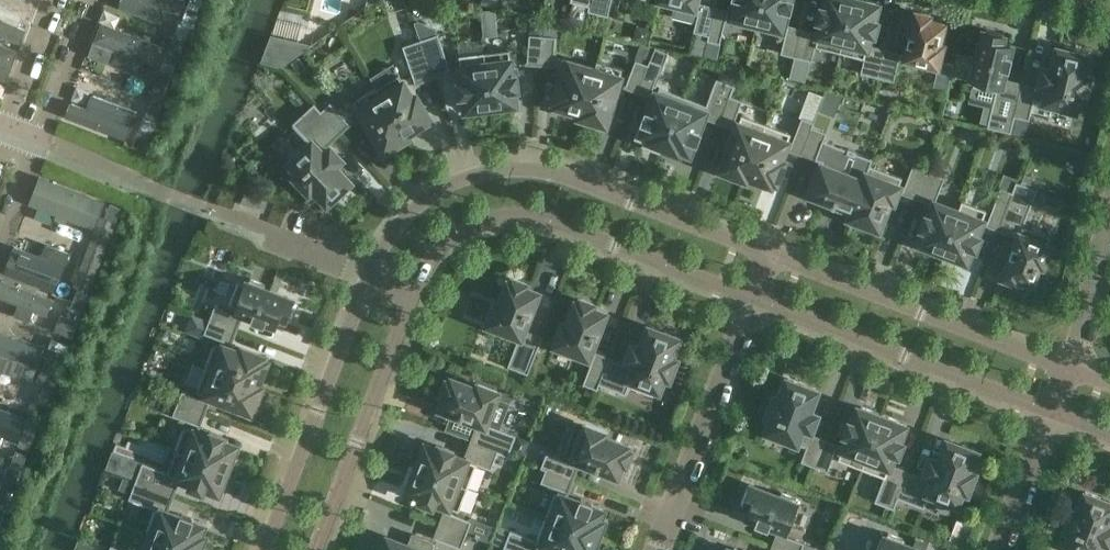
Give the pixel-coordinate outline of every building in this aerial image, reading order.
[(179,13),(184,0),(124,0),(121,7),(162,23),(168,9),(179,13)] [(181,51),(186,38),(187,38),(200,3),(193,0),(190,0),(182,21),(180,21),(175,33),(170,47),(181,51)] [(589,6),(588,11),(608,16),(612,0),(591,0),(589,6)] [(755,27),(762,0),(735,0),(729,22),(755,29),(755,27)] [(781,35),(787,10),(790,10),(793,0),(762,0),(755,27),(755,29),(781,35)] [(846,27),(853,0),(827,0),(825,8),(822,7),(819,19),(822,19),(818,35),(813,34),(814,32),(800,28),(794,56),(812,60),(816,46),(840,52),(846,27)] [(887,50),(873,46),(872,49),(867,47),(871,32),(874,33),(877,21),(874,20),(878,4),(875,4),(876,2),(868,0),(853,0),(846,27),(840,52),(864,58),(861,73),(880,77),(887,50)] [(20,42),(25,28),(17,25),(22,11),(0,2),(0,35),(20,42)] [(709,35),(711,27),(715,7),(700,4),(700,5),(694,31),(709,35)] [(711,27),(709,35),(707,40),(720,43),(728,12),(728,10),(715,7),(711,27)] [(495,10),(481,12),(484,37),(498,35),(495,10)] [(940,44),(944,27),(945,23),(929,20),(930,15),(916,12),(910,35),(908,43),(904,58),(934,66),(934,65),(938,66),(943,45),(940,44)] [(419,20),(415,22),(421,40),(438,34),(437,29),(419,20)] [(161,46),(102,23),(96,40),(114,47),(108,61),(137,73),(143,58),(155,63),(161,46)] [(781,53),(794,56),(800,28),(787,25),(787,26),(781,53)] [(1009,132),(1021,83),(1003,79),(1006,67),(1008,68),(1011,56),(1008,56),(1011,43),(1002,41),(1004,33),(984,29),(977,61),(972,60),(969,75),(973,76),(972,80),(974,81),(973,86),(996,92),(987,127),(1009,132)] [(418,41),(431,78),(446,72),(445,70),(450,68),(438,34),(421,40),(418,41)] [(540,64),(543,35),(530,34),(527,61),(527,63),(540,64)] [(543,35),(540,64),(553,65),(554,57),(556,37),(543,35)] [(431,78),(418,41),(403,46),(415,81),(415,82),(415,83),(431,78)] [(10,67),(17,50),(0,44),(0,63),(10,67)] [(176,65),(181,51),(170,47),(165,61),(176,65)] [(1021,83),(1009,132),(1011,133),(1015,116),(1029,120),(1034,99),(1073,109),(1073,110),(1075,111),(1079,95),(1084,96),(1088,77),(1083,76),(1089,54),(1073,50),(1073,52),(1058,48),(1053,70),(1044,68),(1039,88),(1021,83)] [(485,52),(491,109),(514,106),(514,104),(517,104),(515,88),(518,87),(516,75),(513,76),(510,49),(485,52)] [(887,50),(880,77),(894,81),(900,55),(901,55),(901,53),(887,50)] [(469,112),(491,109),(485,52),(459,55),(462,82),(460,82),(461,94),(464,94),(466,110),(469,110),(469,112)] [(554,57),(553,65),(558,66),(555,77),(561,79),(554,101),(558,102),(557,106),(582,113),(595,69),(554,57)] [(638,91),(648,64),(636,59),(626,85),(625,86),(638,91)] [(648,64),(638,91),(651,96),(651,94),(662,64),(650,59),(648,64)] [(582,113),(581,117),(605,124),(606,120),(607,121),(623,68),(598,60),(595,69),(582,113)] [(164,101),(173,76),(160,71),(150,96),(164,101)] [(376,87),(407,138),(407,137),(405,134),(427,121),(425,118),(429,116),(417,96),(413,98),(399,74),(376,87)] [(721,122),(731,96),(735,85),(716,78),(706,105),(683,96),(663,148),(679,154),(680,150),(690,153),(694,141),(697,142),(701,131),(698,130),(704,116),(721,122)] [(376,87),(354,101),(382,148),(383,147),(385,151),(407,138),(376,87)] [(647,142),(663,148),(683,96),(659,87),(657,93),(656,92),(649,111),(646,110),(642,121),(644,122),(640,134),(649,138),(647,142)] [(88,108),(70,102),(65,116),(127,139),(137,111),(94,94),(88,108)] [(731,96),(721,122),(733,127),(733,126),(742,100),(731,96)] [(157,120),(163,102),(152,98),(146,116),(157,120)] [(321,111),(341,132),(350,123),(349,122),(330,102),(321,111)] [(341,132),(321,111),(314,103),(293,123),(311,142),(291,161),(290,160),(289,161),(300,173),(296,177),(310,191),(314,188),(328,203),(340,193),(339,192),(350,181),(335,165),(341,159),(328,144),(341,132)] [(748,176),(766,124),(742,115),(722,166),(723,166),(722,170),(746,179),(748,176)] [(802,153),(812,127),(814,122),(802,117),(790,148),(790,147),(789,149),(802,153)] [(1016,118),(1013,133),(1025,136),(1029,121),(1016,118)] [(766,124),(748,176),(771,185),(773,181),(776,182),(784,161),(781,159),(791,133),(766,124)] [(812,127),(802,153),(817,159),(817,158),(824,140),(827,132),(812,127)] [(138,131),(132,145),(143,150),(149,135),(138,131)] [(815,181),(809,197),(826,203),(827,200),(852,209),(850,217),(851,217),(870,165),(873,159),(856,152),(857,151),(849,148),(848,149),(824,140),(817,158),(817,159),(823,161),(820,169),(818,168),(814,180),(815,181)] [(870,165),(851,217),(853,218),(853,220),(865,224),(865,223),(879,228),(890,199),(894,200),(902,177),(870,165)] [(916,197),(926,170),(913,165),(903,190),(902,191),(916,197)] [(926,170),(916,197),(930,202),(931,200),(935,201),(945,177),(926,170)] [(41,178),(31,203),(58,213),(56,218),(66,222),(68,217),(94,227),(103,202),(41,178)] [(1016,181),(1012,192),(998,228),(1014,234),(1014,233),(1015,231),(1019,233),(1014,247),(1013,247),(1010,254),(1011,254),(1002,277),(1016,282),(1018,278),(1032,284),(1040,264),(1043,266),(1051,245),(1048,244),(1051,235),(1024,225),(1037,189),(1016,181)] [(998,228),(1012,192),(1001,187),(987,223),(986,224),(998,228)] [(925,227),(919,243),(922,244),(921,246),(942,254),(963,200),(962,200),(958,210),(935,201),(929,216),(927,215),(922,226),(925,227)] [(963,200),(942,254),(963,262),(964,260),(967,261),(973,246),(975,247),(980,236),(977,235),(987,210),(963,200)] [(116,221),(121,207),(110,203),(105,217),(116,221)] [(87,250),(103,257),(116,222),(100,216),(87,250)] [(14,247),(5,271),(55,290),(64,265),(69,253),(47,245),(42,257),(14,247)] [(90,292),(103,257),(87,250),(73,286),(79,288),(90,292)] [(245,281),(244,284),(239,282),(230,304),(236,306),(235,309),(254,316),(253,319),(264,323),(265,320),(277,325),(280,316),(287,319),(294,300),(264,288),(265,284),(250,278),(249,282),(245,281)] [(509,281),(499,306),(496,305),(488,324),(519,336),(508,366),(528,373),(542,337),(524,330),(538,292),(524,287),(526,284),(514,279),(512,283),(509,281)] [(47,329),(57,300),(4,280),(0,289),(0,312),(47,329)] [(85,306),(90,292),(79,288),(74,302),(85,306)] [(580,303),(576,302),(566,327),(563,325),(555,344),(588,357),(605,313),(592,308),(593,304),(581,300),(580,303)] [(85,306),(74,302),(68,315),(79,320),(85,306)] [(209,320),(236,330),(241,316),(240,316),(215,306),(209,320)] [(68,315),(55,351),(66,355),(79,320),(68,315)] [(236,330),(209,320),(204,333),(230,343),(231,344),(236,330)] [(626,364),(611,358),(600,384),(626,394),(632,379),(657,389),(657,390),(658,391),(664,376),(669,377),(676,359),(671,357),(679,337),(664,331),(664,333),(649,327),(641,348),(633,345),(626,364)] [(0,333),(0,369),(30,380),(36,365),(38,366),(44,350),(0,333)] [(206,367),(261,387),(261,386),(258,385),(267,361),(263,360),(264,356),(243,348),(241,352),(215,342),(206,367)] [(53,391),(66,355),(55,351),(49,349),(36,384),(41,386),(51,390),(53,391)] [(611,358),(595,352),(594,353),(595,353),(583,383),(597,389),(599,384),(600,384),(611,358)] [(252,411),(261,387),(206,367),(197,391),(248,411),(249,409),(252,411)] [(826,440),(809,433),(817,415),(809,412),(816,391),(802,385),(802,384),(788,378),(780,398),(775,397),(768,415),(773,417),(767,432),(769,433),(769,432),(807,446),(801,461),(815,466),(826,440)] [(471,441),(508,455),(516,435),(485,423),(497,392),(478,384),(477,388),(452,379),(451,382),(447,381),(443,393),(446,394),(441,408),(478,422),(471,441)] [(35,400),(46,404),(51,390),(41,386),(35,400)] [(178,403),(204,413),(209,400),(208,400),(182,390),(178,403)] [(204,413),(178,403),(173,415),(198,425),(200,426),(204,413)] [(858,407),(852,422),(849,421),(845,433),(848,434),(838,459),(862,468),(882,414),(861,406),(861,408),(858,407)] [(0,409),(0,443),(3,435),(17,440),(25,418),(0,409)] [(903,424),(903,422),(882,414),(862,468),(884,476),(875,501),(894,509),(898,498),(909,471),(895,466),(894,468),(890,467),(895,452),(898,453),(902,442),(900,441),(906,425),(903,424)] [(29,417),(18,446),(29,450),(40,422),(29,417)] [(176,448),(230,469),(238,448),(236,448),(237,445),(222,439),(223,436),(212,432),(211,435),(185,425),(176,448)] [(605,433),(586,425),(573,458),(617,475),(622,462),(626,463),(630,451),(627,449),(628,446),(603,436),(605,433)] [(815,466),(828,471),(837,446),(838,446),(838,445),(826,440),(815,466)] [(508,455),(471,441),(466,454),(468,454),(467,459),(452,453),(453,451),(442,446),(441,449),(426,443),(424,446),(423,445),(415,466),(468,487),(477,463),(491,468),(497,452),(508,456),(508,455)] [(962,446),(947,441),(939,462),(931,458),(924,477),(909,471),(898,498),(924,508),(930,493),(955,502),(955,504),(956,504),(962,489),(967,491),(974,473),(969,471),(977,450),(962,445),(962,446)] [(143,462),(136,480),(173,494),(178,482),(176,481),(177,477),(192,483),(191,485),(202,490),(204,487),(219,493),(220,490),(222,491),(230,469),(176,448),(168,471),(143,462)] [(22,469),(27,455),(16,450),(10,465),(22,469)] [(546,469),(573,479),(578,465),(577,464),(577,465),(546,453),(541,467),(546,469)] [(415,466),(407,487),(408,488),(407,491),(423,497),(422,499),(433,504),(434,501),(459,510),(468,487),(415,466)] [(573,479),(546,469),(541,481),(567,491),(566,492),(568,492),(573,479)] [(9,504),(20,474),(9,470),(0,493),(0,501),(9,504)] [(136,480),(129,498),(156,509),(147,532),(194,549),(199,549),(204,536),(200,534),(204,525),(192,521),(193,518),(182,514),(181,517),(167,511),(173,494),(136,480)] [(757,522),(768,526),(769,523),(788,531),(799,503),(795,502),(796,498),(781,492),(780,496),(749,484),(742,503),(749,506),(746,515),(758,519),(757,522)] [(1107,547),(1109,541),(1109,527),(1106,525),(1109,516),(1109,503),(1100,499),(1100,498),(1086,492),(1078,512),(1073,510),(1066,529),(1071,531),(1065,546),(1067,547),(1067,545),(1080,549),(1109,549),(1109,548),(1107,547)] [(546,517),(598,536),(604,520),(600,519),(603,510),(591,505),(593,503),(581,498),(580,501),(561,494),(561,495),(555,493),(546,517)] [(440,523),(467,533),(471,521),(446,511),(445,510),(440,523)] [(598,536),(546,517),(538,540),(511,529),(504,547),(511,549),(546,549),(547,545),(560,549),(593,549),(598,536)] [(467,533),(440,523),(434,538),(436,538),(461,547),(467,533)] [(504,546),(510,530),(499,526),(492,542),(504,546)] [(147,532),(140,549),(194,549),(147,532)] [(782,549),(802,549),(805,542),(779,533),(779,532),(778,532),(772,547),(782,549)] [(902,542),(903,538),(888,533),(887,537),(883,535),(878,549),(921,549),(902,542)] [(435,543),(415,535),(411,546),(388,537),(383,549),(433,549),(435,543)]
